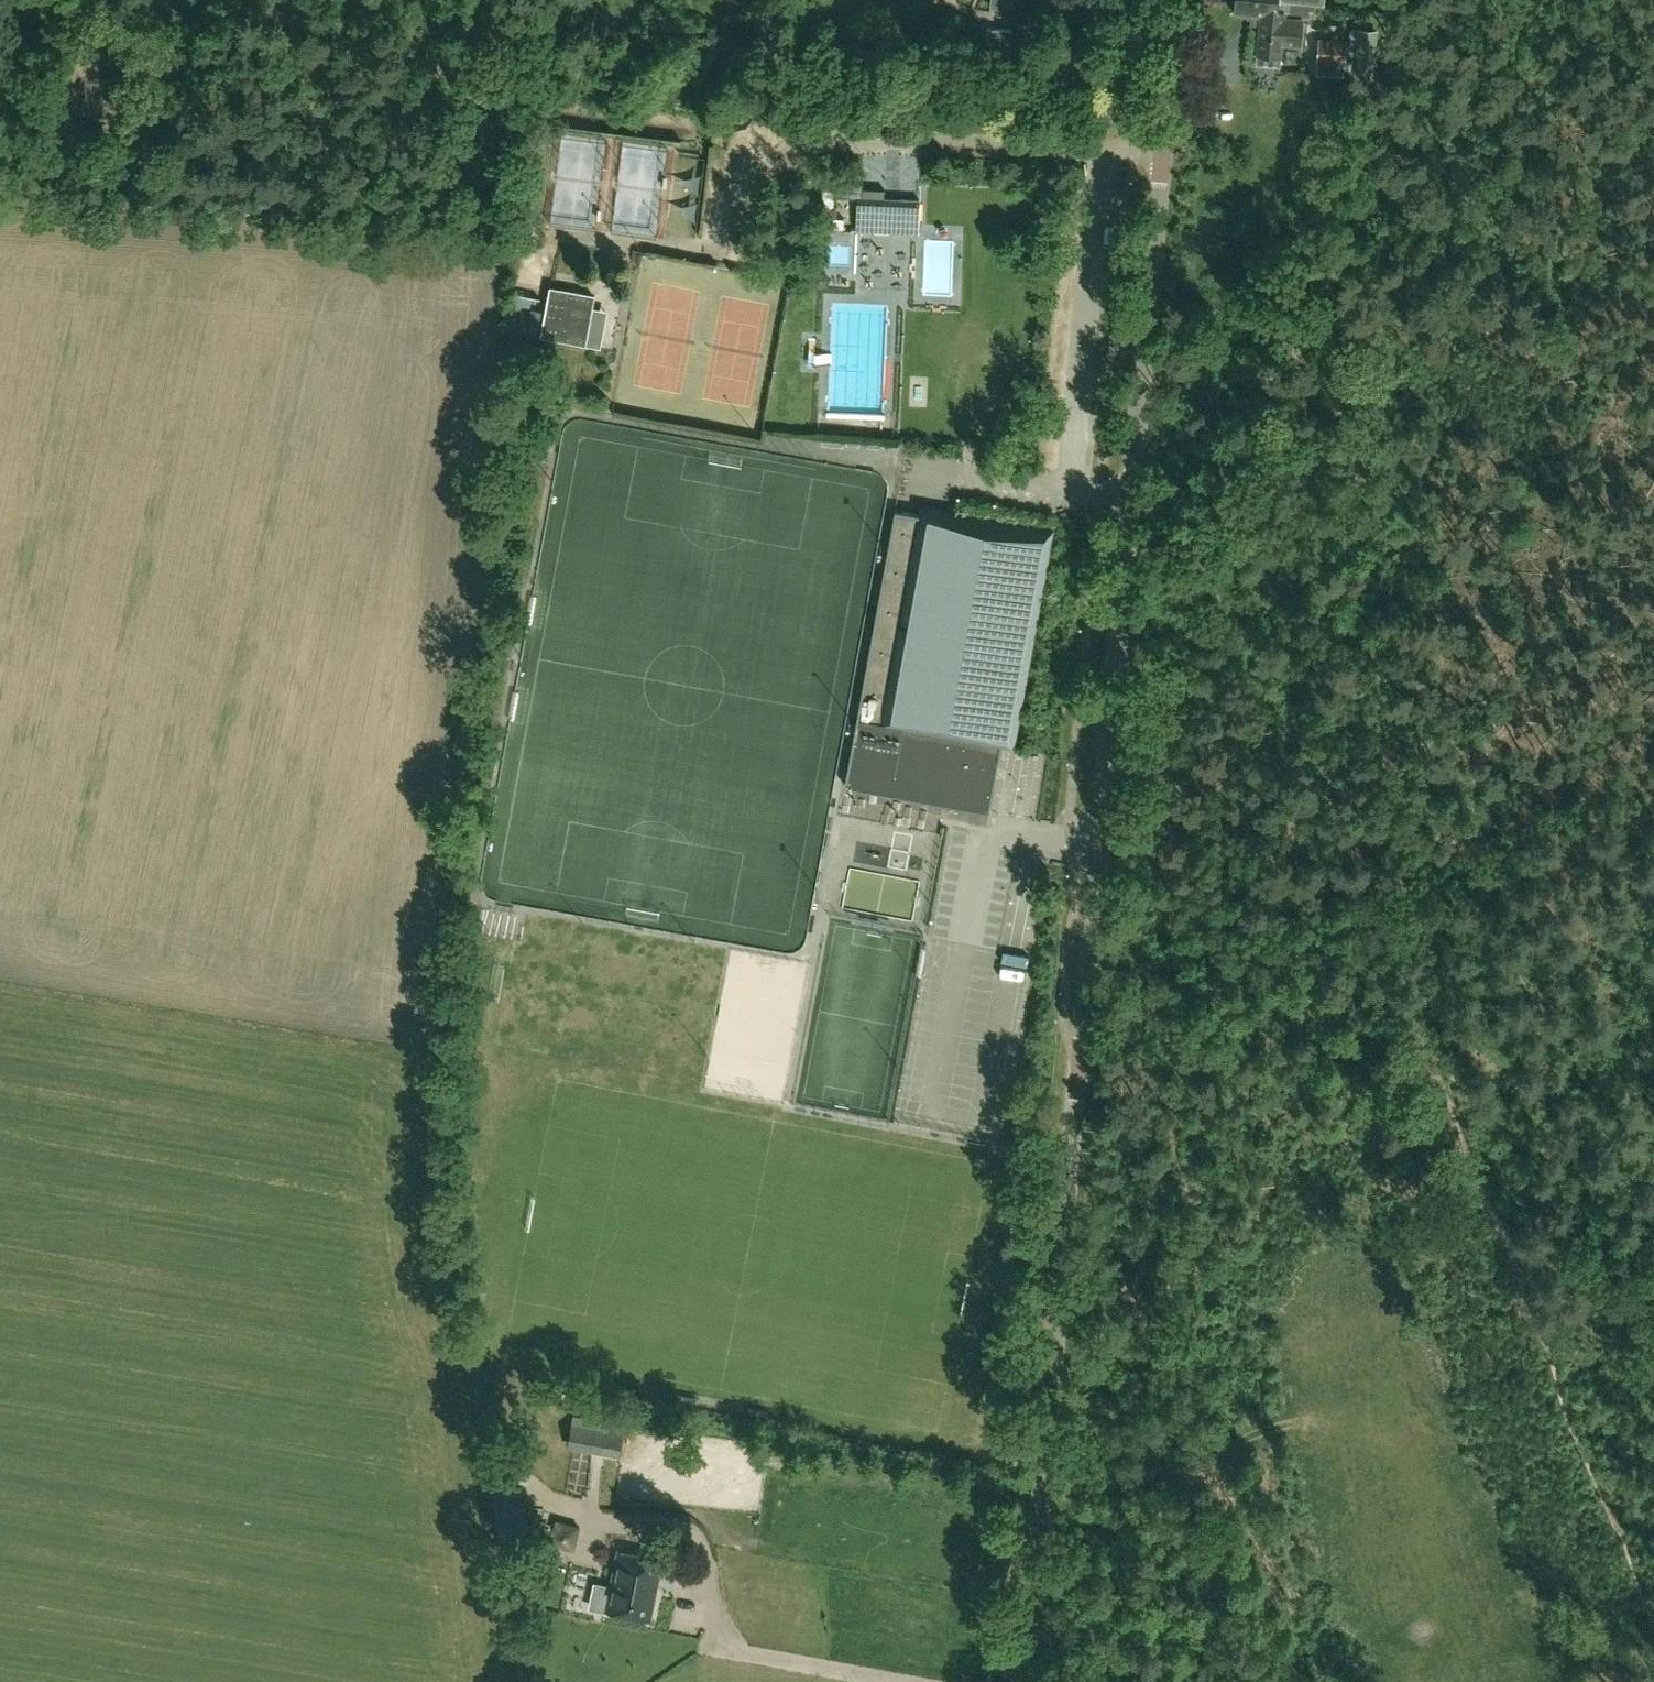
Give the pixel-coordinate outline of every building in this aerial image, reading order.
[(1000,12),(1018,14),(1019,0),(1001,0),(1000,12)] [(1285,16),(1285,14),(1314,17),(1315,3),(1288,1),(1281,0),(1257,0),(1257,1),(1244,0),(1234,0),(1233,12),(1250,14),(1250,19),(1253,24),(1259,24),(1256,63),(1280,65),(1282,42),(1300,44),(1302,18),(1285,16)] [(1010,52),(1012,30),(989,28),(987,50),(1010,52)] [(1319,38),(1317,61),(1346,63),(1347,39),(1319,38)] [(1336,71),(1337,89),(1353,88),(1351,69),(1336,71)] [(856,229),(885,230),(886,199),(861,197),(862,183),(837,182),(836,197),(858,198),(856,229)] [(917,232),(919,200),(894,199),(893,231),(917,232)] [(853,232),(852,220),(830,220),(830,232),(853,232)] [(550,288),(546,311),(531,308),(527,331),(541,333),(541,335),(584,344),(593,296),(550,288)] [(1000,746),(1014,749),(1053,530),(920,506),(919,515),(895,511),(846,786),(849,787),(849,782),(889,789),(987,807),(986,811),(989,812),(989,810),(995,778),(997,768),(1000,746)] [(572,1552),(579,1527),(554,1521),(554,1522),(531,1516),(526,1538),(548,1543),(547,1545),(572,1552)] [(617,1551),(609,1589),(597,1587),(594,1589),(590,1605),(593,1609),(648,1620),(660,1560),(617,1551)]
